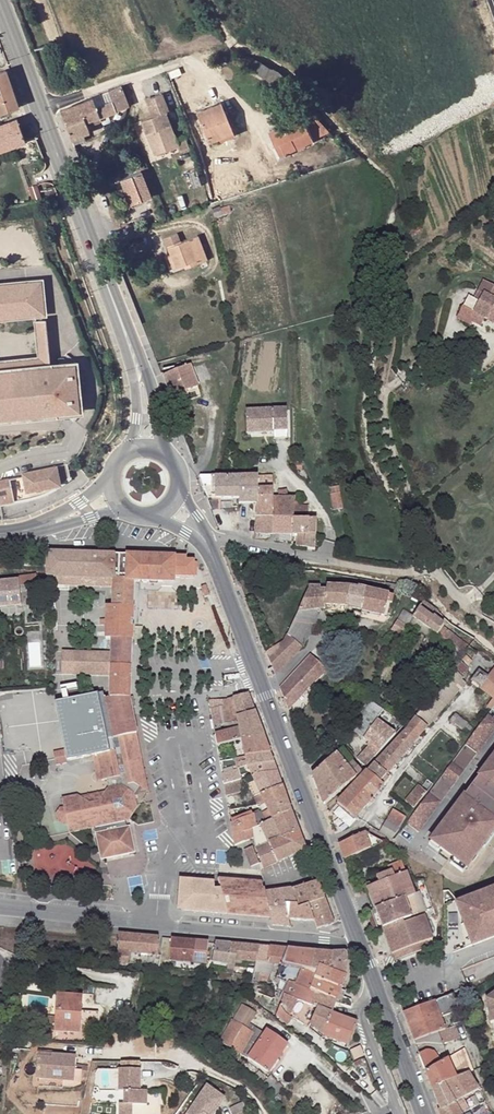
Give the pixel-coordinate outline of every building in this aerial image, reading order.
[(19,109),(6,71),(0,73),(0,115),(19,109)] [(280,74),(270,71),(266,76),(286,95),(294,87),(280,74)] [(130,107),(123,88),(109,93),(113,103),(96,109),(93,99),(61,111),(72,141),(91,134),(87,125),(130,107)] [(232,130),(221,104),(197,114),(210,145),(222,141),(219,135),(232,130)] [(166,113),(141,123),(154,156),(178,147),(180,153),(190,149),(185,138),(176,141),(166,113)] [(281,146),(285,155),(314,142),(304,119),(271,134),(277,148),(281,146)] [(18,120),(1,126),(5,136),(9,135),(14,148),(27,143),(18,120)] [(14,148),(9,135),(5,136),(1,126),(0,126),(0,153),(14,148)] [(234,136),(232,130),(219,135),(222,141),(234,136)] [(116,135),(108,149),(118,154),(125,140),(116,135)] [(281,146),(277,148),(281,157),(285,155),(281,146)] [(194,189),(202,187),(196,172),(189,174),(190,177),(187,178),(187,180),(185,180),(187,186),(192,185),(194,189)] [(121,182),(131,206),(151,198),(141,174),(121,182)] [(221,211),(223,218),(232,215),(229,208),(221,211)] [(220,210),(212,212),(215,220),(223,218),(221,211),(220,210)] [(176,268),(183,265),(189,263),(191,268),(208,261),(198,237),(182,244),(178,235),(165,240),(176,268)] [(41,279),(27,280),(27,285),(28,287),(30,290),(31,292),(32,294),(33,296),(33,299),(32,302),(31,305),(30,309),(30,315),(36,314),(45,313),(41,279)] [(30,315),(30,309),(31,305),(32,302),(33,299),(33,296),(32,294),(31,292),(30,290),(28,287),(27,285),(27,280),(0,283),(0,318),(30,315)] [(479,291),(474,300),(479,302),(469,321),(481,327),(485,319),(493,324),(493,299),(479,291)] [(45,313),(36,314),(40,358),(0,362),(0,371),(51,366),(45,313)] [(59,365),(51,366),(52,369),(67,367),(69,370),(71,375),(73,378),(74,380),(75,383),(75,386),(75,389),(75,393),(75,396),(75,400),(74,403),(74,405),(72,408),(71,409),(56,410),(56,415),(64,414),(80,412),(74,364),(59,365)] [(56,415),(56,410),(71,409),(72,408),(74,405),(74,403),(75,400),(75,396),(75,393),(75,389),(75,386),(75,383),(74,380),(73,378),(71,375),(69,370),(67,367),(52,369),(51,366),(0,371),(0,421),(56,415)] [(164,378),(172,399),(198,389),(190,367),(164,378)] [(287,411),(246,411),(246,434),(274,434),(288,433),(287,411)] [(0,480),(0,503),(27,497),(28,497),(30,497),(33,496),(35,496),(38,495),(42,493),(43,493),(45,492),(46,492),(49,490),(53,488),(55,487),(58,485),(61,483),(64,481),(67,479),(69,477),(67,463),(22,473),(23,476),(0,480)] [(222,477),(200,476),(208,499),(240,499),(240,478),(222,477)] [(273,520),(273,498),(273,478),(240,478),(240,499),(240,506),(256,506),(256,520),(273,520)] [(293,520),(293,506),(293,498),(288,498),(288,484),(279,484),(279,498),(273,498),(273,520),(293,520)] [(338,494),(332,495),(331,496),(333,512),(344,510),(341,494),(338,494)] [(309,507),(293,506),(293,520),(309,520),(309,507)] [(255,537),(273,537),(273,520),(256,520),(255,537)] [(293,520),(273,520),(273,537),(293,537),(293,520)] [(316,521),(309,520),(293,520),(293,537),(297,537),(305,538),(305,550),(315,553),(316,521)] [(305,538),(297,537),(297,548),(305,550),(305,538)] [(118,554),(47,551),(47,564),(47,570),(46,575),(45,586),(112,590),(113,579),(117,579),(117,573),(117,570),(117,567),(117,561),(118,554)] [(110,658),(109,666),(109,675),(109,698),(131,699),(132,640),(133,640),(134,606),(133,607),(134,581),(140,582),(142,581),(167,583),(167,577),(175,577),(194,578),(195,562),(186,561),(186,557),(118,554),(117,561),(117,567),(117,570),(117,573),(117,579),(113,579),(112,590),(111,606),(106,606),(106,610),(105,620),(105,625),(104,639),(110,639),(110,658)] [(17,575),(18,579),(18,583),(36,582),(36,574),(17,575)] [(20,604),(18,583),(18,579),(0,581),(0,606),(20,604)] [(210,593),(206,583),(201,585),(205,595),(210,593)] [(266,653),(275,677),(302,647),(316,626),(318,609),(323,608),(324,605),(342,606),(350,609),(383,616),(388,596),(351,587),(326,586),(326,591),(308,590),(293,623),(289,632),(283,642),(266,653)] [(39,615),(49,613),(46,601),(41,603),(41,600),(36,601),(39,615)] [(439,612),(424,600),(413,617),(436,634),(437,634),(463,653),(468,646),(442,627),(445,623),(436,616),(439,612)] [(401,636),(409,624),(413,617),(406,612),(400,621),(398,619),(391,630),(401,636)] [(109,666),(110,658),(101,658),(101,656),(63,654),(61,665),(109,666)] [(480,654),(474,662),(481,667),(487,659),(480,654)] [(287,710),(326,669),(311,656),(280,689),(287,710)] [(459,660),(407,727),(364,773),(335,802),(354,819),(383,785),(380,782),(465,683),(460,678),(468,669),(459,660)] [(109,666),(61,665),(63,673),(109,675),(109,666)] [(493,706),(493,669),(488,676),(479,670),(471,680),(493,698),(487,707),(491,710),(493,706)] [(238,716),(255,712),(248,693),(235,697),(238,716)] [(138,786),(141,788),(136,761),(143,760),(138,733),(131,699),(109,698),(81,704),(79,695),(68,698),(78,747),(111,739),(113,752),(96,755),(102,781),(107,780),(109,790),(107,793),(101,802),(91,804),(89,803),(94,828),(96,828),(131,821),(138,807),(136,794),(134,792),(138,786)] [(210,710),(213,727),(222,725),(236,722),(236,717),(238,716),(235,697),(218,700),(219,708),(210,710)] [(218,700),(208,701),(210,710),(219,708),(218,700)] [(383,710),(371,701),(351,729),(363,738),(383,710)] [(240,727),(242,740),(264,735),(255,712),(238,716),(240,727)] [(455,713),(449,720),(462,730),(468,723),(455,713)] [(417,832),(493,732),(493,719),(488,714),(405,823),(417,832)] [(358,756),(366,763),(395,733),(378,717),(365,735),(372,741),(358,756)] [(213,727),(215,734),(219,733),(223,731),(222,725),(213,727)] [(219,733),(222,745),(242,740),(240,727),(223,731),(219,733)] [(242,740),(245,756),(270,754),(264,735),(242,740)] [(349,743),(343,747),(350,756),(355,749),(349,743)] [(343,747),(312,773),(318,790),(353,759),(350,756),(343,747)] [(238,763),(240,768),(248,767),(274,763),(270,754),(245,756),(246,761),(238,763)] [(102,781),(96,755),(92,756),(97,782),(102,781)] [(493,831),(493,757),(430,841),(466,868),(493,831)] [(361,769),(353,759),(318,790),(323,804),(354,778),(361,769)] [(149,793),(143,760),(136,761),(141,788),(149,793)] [(250,771),(252,777),(277,772),(274,763),(248,767),(240,768),(237,769),(240,780),(242,780),(246,779),(244,773),(250,771)] [(221,772),(223,784),(240,780),(237,769),(221,772)] [(277,772),(252,777),(260,794),(282,786),(277,772)] [(245,791),(242,780),(240,780),(223,784),(226,796),(245,791)] [(427,780),(421,786),(427,791),(431,784),(427,780)] [(260,794),(265,804),(267,809),(272,820),(292,812),(282,786),(260,794)] [(107,793),(88,797),(89,803),(91,804),(101,802),(107,793)] [(265,804),(260,794),(254,797),(254,798),(256,804),(260,802),(261,804),(262,805),(265,804)] [(94,828),(89,803),(81,798),(79,796),(63,799),(65,807),(68,824),(70,833),(94,828)] [(68,824),(65,807),(61,808),(58,813),(59,822),(64,825),(68,824)] [(272,820),(267,809),(260,812),(265,824),(272,820)] [(393,810),(380,833),(393,839),(405,817),(393,810)] [(261,826),(259,826),(267,844),(256,848),(256,851),(261,862),(258,863),(260,871),(306,850),(292,812),(272,820),(265,824),(261,826)] [(260,812),(256,814),(261,826),(265,824),(260,812)] [(256,814),(249,816),(252,829),(257,827),(256,814)] [(254,839),(252,829),(249,816),(231,824),(235,846),(254,839)] [(131,821),(96,828),(103,860),(137,853),(131,821)] [(257,827),(252,829),(254,839),(256,848),(267,844),(259,826),(257,827)] [(343,858),(383,842),(365,833),(338,844),(343,858)] [(248,850),(239,851),(241,861),(249,860),(248,850)] [(367,889),(375,910),(405,898),(414,894),(401,862),(387,867),(389,872),(376,877),(379,885),(367,889)] [(434,893),(442,891),(440,877),(431,878),(434,893)] [(185,911),(210,913),(205,896),(216,895),(215,886),(214,886),(214,883),(181,880),(179,904),(185,904),(185,911)] [(326,899),(319,881),(291,889),(297,904),(310,905),(326,899)] [(238,894),(238,892),(237,882),(219,882),(219,886),(215,886),(216,895),(205,896),(210,913),(271,919),(265,892),(264,890),(247,889),(247,893),(238,894)] [(256,883),(237,882),(238,892),(238,894),(247,893),(247,889),(264,890),(263,885),(262,886),(261,887),(259,887),(258,887),(257,886),(256,885),(256,883)] [(291,889),(265,892),(271,919),(273,926),(289,927),(285,903),(297,904),(291,889)] [(443,955),(493,937),(493,890),(483,895),(441,909),(443,955)] [(405,898),(375,910),(383,928),(402,920),(427,911),(419,893),(405,898)] [(318,928),(335,923),(326,899),(310,905),(314,916),(316,921),(317,924),(318,928)] [(291,927),(291,924),(290,920),(303,920),(297,904),(285,903),(289,927),(291,927)] [(297,904),(303,920),(311,921),(312,916),(314,916),(310,905),(297,904)] [(374,933),(383,929),(375,910),(367,914),(374,933)] [(402,920),(383,928),(396,961),(429,947),(427,941),(433,939),(424,916),(403,923),(402,920)] [(140,935),(119,934),(117,962),(128,963),(129,953),(139,953),(140,935)] [(140,935),(139,953),(158,954),(159,937),(140,935)] [(206,963),(208,942),(171,938),(169,959),(206,963)] [(215,942),(209,972),(234,974),(236,959),(229,958),(232,944),(215,942)] [(236,959),(256,960),(259,946),(232,944),(229,958),(236,959)] [(267,963),(270,947),(259,946),(256,960),(267,963)] [(311,964),(315,951),(270,947),(267,963),(256,960),(255,968),(254,976),(253,978),(251,988),(250,991),(257,993),(259,981),(269,983),(274,964),(283,965),(278,979),(287,983),(309,991),(314,977),(311,976),(314,965),(311,964)] [(328,968),(332,952),(315,951),(311,964),(314,965),(311,976),(314,977),(342,988),(346,976),(328,968)] [(346,952),(332,952),(328,968),(346,976),(347,973),(348,960),(346,952)] [(254,976),(255,968),(247,967),(245,975),(254,976)] [(279,1009),(277,1013),(288,1023),(292,1018),(290,1015),(297,1001),(316,1008),(331,1012),(331,1011),(339,993),(342,988),(314,977),(309,991),(287,983),(283,996),(283,998),(279,1009)] [(276,993),(283,996),(287,983),(278,979),(275,988),(276,993)] [(268,1004),(271,998),(263,994),(257,993),(250,991),(248,997),(268,1004)] [(446,1029),(455,1026),(451,1014),(458,1011),(452,995),(444,998),(435,1001),(403,1013),(414,1041),(438,1032),(446,1029)] [(56,999),(56,1017),(54,1031),(80,1032),(82,1000),(56,999)] [(347,1043),(355,1023),(331,1012),(316,1008),(310,1023),(324,1035),(347,1043)] [(54,1031),(56,1017),(44,1016),(43,1030),(54,1031)] [(242,1053),(257,1029),(249,1024),(246,1028),(232,1020),(219,1041),(241,1055),(242,1053)] [(460,1037),(455,1026),(446,1029),(438,1032),(414,1041),(415,1046),(419,1044),(423,1044),(428,1043),(433,1043),(442,1044),(443,1044),(460,1037)] [(264,1033),(257,1029),(242,1053),(248,1057),(264,1033)] [(266,1029),(264,1033),(248,1057),(265,1069),(273,1058),(277,1060),(288,1045),(266,1029)] [(425,1071),(431,1088),(444,1082),(456,1077),(469,1072),(473,1070),(464,1049),(448,1058),(441,1062),(437,1054),(434,1052),(432,1051),(430,1050),(427,1050),(425,1051),(423,1052),(418,1054),(425,1071)] [(64,1055),(54,1055),(54,1059),(39,1058),(38,1078),(65,1079),(65,1085),(77,1086),(83,1083),(83,1070),(77,1070),(77,1056),(64,1055)] [(269,1072),(277,1060),(273,1058),(265,1069),(269,1072)] [(119,1103),(119,1113),(134,1113),(134,1104),(146,1103),(146,1090),(141,1090),(136,1090),(136,1085),(141,1085),(140,1068),(119,1069),(119,1091),(123,1091),(124,1102),(119,1103)] [(462,1098),(479,1089),(469,1072),(456,1077),(444,1082),(431,1088),(439,1110),(438,1111),(439,1113),(462,1113),(455,1102),(462,1098)] [(204,1085),(183,1113),(210,1113),(221,1098),(204,1085)] [(469,1110),(462,1098),(455,1102),(462,1113),(469,1110)]
